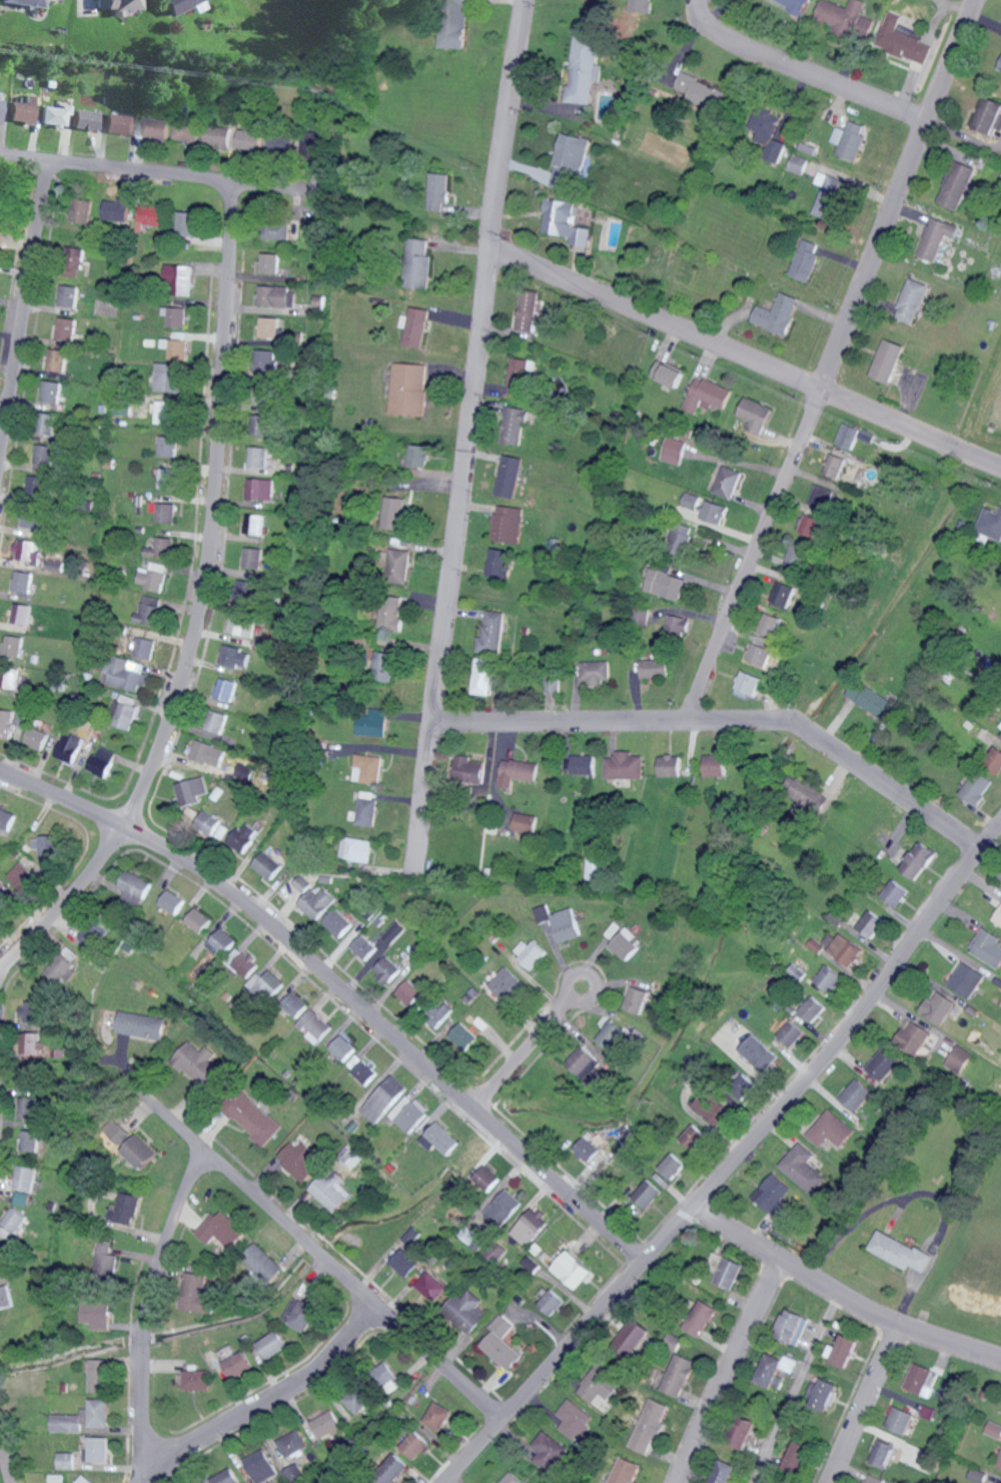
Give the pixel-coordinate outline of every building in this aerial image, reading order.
[(138,0),(97,0),(97,8),(111,8),(111,16),(123,16),(122,10),(138,9),(138,0)] [(206,0),(164,0),(171,15),(206,0)] [(466,0),(440,0),(440,48),(466,48),(466,0)] [(630,11),(652,12),(652,0),(631,0),(630,11)] [(804,14),(811,0),(774,0),(804,14)] [(814,21),(867,40),(875,19),(862,15),(867,1),(864,0),(851,0),(848,7),(829,0),(822,0),(814,21)] [(898,31),(903,16),(888,11),(881,31),(887,33),(882,48),(928,63),(935,43),(898,31)] [(592,104),(594,79),(601,80),(602,65),(596,64),(598,37),(573,35),(568,102),(592,104)] [(692,92),(688,101),(725,114),(733,92),(682,74),(677,87),(692,92)] [(38,96),(29,95),(28,103),(14,101),(11,120),(34,124),(38,96)] [(986,95),(975,125),(1000,135),(1000,100),(986,95)] [(73,105),(65,105),(64,108),(45,106),(43,124),(68,126),(69,114),(72,114),(73,105)] [(789,142),(776,138),(784,116),(759,107),(751,128),(762,131),(758,141),(771,145),(766,158),(781,163),(789,142)] [(76,128),(99,130),(100,111),(77,110),(76,128)] [(108,133),(132,134),(132,115),(109,114),(108,133)] [(165,138),(167,119),(144,117),(142,136),(165,138)] [(867,125),(852,120),(848,130),(838,126),(833,141),(842,145),(839,153),(859,160),(868,135),(863,134),(867,125)] [(197,126),(173,122),(171,139),(195,142),(197,126)] [(204,147),(234,149),(235,127),(205,125),(204,147)] [(259,150),(260,130),(236,129),(235,149),(259,150)] [(551,186),(579,192),(590,139),(563,133),(551,186)] [(789,169),(816,177),(820,163),(793,154),(789,169)] [(941,203),(962,211),(979,166),(958,158),(941,203)] [(845,178),(830,172),(815,213),(836,220),(851,178),(845,176),(845,178)] [(450,173),(431,173),(430,210),(449,211),(450,173)] [(118,202),(105,202),(104,220),(128,222),(129,198),(118,198),(118,202)] [(544,232),(574,236),(573,244),(591,247),(594,228),(577,226),(581,202),(548,198),(544,232)] [(72,222),(93,222),(92,199),(72,200),(72,222)] [(144,232),(144,226),(162,226),(163,206),(139,205),(137,231),(144,232)] [(199,236),(200,212),(177,211),(176,235),(199,236)] [(919,255),(938,262),(947,234),(957,238),(961,226),(932,216),(919,255)] [(264,239),(295,240),(296,221),(264,220),(264,239)] [(429,239),(408,238),(405,287),(429,289),(431,256),(428,256),(429,239)] [(812,282),(820,253),(816,252),(819,243),(802,238),(791,276),(812,282)] [(89,262),(92,251),(71,246),(64,275),(78,279),(83,260),(89,262)] [(279,253),(261,253),(261,273),(279,274),(279,253)] [(166,282),(173,282),(173,294),(192,295),(193,265),(167,264),(166,282)] [(916,323),(929,283),(909,277),(897,317),(916,323)] [(58,305),(76,308),(78,287),(61,285),(58,305)] [(260,286),(260,306),(294,307),(295,288),(260,286)] [(541,292),(524,289),(517,330),(535,333),(541,292)] [(788,335),(800,298),(780,292),(774,310),(758,305),(752,323),(788,335)] [(186,328),(187,307),(169,307),(168,327),(186,328)] [(427,310),(408,307),(407,315),(401,315),(399,327),(404,328),(402,345),(422,348),(427,310)] [(259,337),(277,339),(279,318),(261,316),(259,337)] [(55,343),(71,346),(76,320),(60,317),(55,343)] [(906,346),(886,338),(871,376),(891,384),(906,346)] [(187,360),(188,340),(170,339),(170,359),(187,360)] [(66,372),(68,350),(50,349),(48,370),(66,372)] [(275,350),(254,350),(253,371),(274,372),(275,350)] [(527,397),(533,368),(531,368),(533,360),(515,357),(508,394),(527,397)] [(679,388),(686,371),(659,360),(652,377),(679,388)] [(156,363),(155,391),(182,392),(183,364),(156,363)] [(426,364),(392,363),(389,414),(425,415),(426,364)] [(733,391),(698,376),(682,409),(696,415),(703,400),(724,410),(733,391)] [(61,401),(63,382),(45,380),(43,399),(61,401)] [(256,403),(276,404),(277,384),(257,383),(256,403)] [(749,421),(746,429),(762,436),(773,408),(745,397),(737,416),(749,421)] [(156,424),(177,424),(177,403),(157,402),(156,424)] [(501,442),(523,445),(527,409),(505,406),(501,442)] [(55,436),(58,414),(44,413),(41,435),(55,436)] [(274,436),(275,415),(254,415),(254,435),(274,436)] [(862,428),(843,423),(837,445),(855,450),(862,428)] [(177,457),(178,436),(157,436),(157,456),(177,457)] [(661,460),(682,465),(687,441),(667,436),(661,460)] [(57,446),(39,444),(35,470),(53,472),(57,446)] [(429,446),(410,444),(408,466),(426,468),(429,446)] [(268,467),(268,447),(249,446),(248,467),(268,467)] [(840,479),(849,454),(833,447),(823,473),(840,479)] [(495,494),(514,498),(523,458),(503,454),(495,494)] [(742,471),(723,466),(715,493),(734,499),(742,471)] [(160,488),(175,489),(175,469),(161,468),(160,488)] [(28,499),(47,501),(48,478),(29,477),(28,499)] [(246,499),(271,500),(272,479),(247,479),(246,499)] [(810,503),(830,511),(834,501),(833,500),(836,493),(817,486),(810,503)] [(724,525),(729,505),(687,493),(683,507),(703,512),(702,519),(724,525)] [(404,532),(409,500),(386,496),(381,528),(404,532)] [(175,524),(176,504),(158,503),(157,523),(175,524)] [(491,540),(519,544),(524,509),(497,504),(491,540)] [(987,508),(978,529),(1000,539),(1000,507),(999,512),(987,508)] [(263,516),(245,514),(243,533),(261,536),(263,516)] [(22,526),(43,530),(45,519),(24,515),(22,526)] [(823,520),(805,515),(800,532),(817,538),(823,520)] [(686,556),(696,528),(677,522),(668,550),(686,556)] [(173,538),(156,537),(156,548),(145,547),(145,557),(172,558),(173,538)] [(38,541),(17,540),(16,559),(41,561),(41,552),(37,552),(38,541)] [(812,548),(794,541),(786,560),(805,567),(812,548)] [(241,567),(260,569),(263,549),(243,547),(241,567)] [(510,579),(511,568),(507,568),(510,551),(490,548),(485,574),(510,579)] [(410,551),(390,549),(387,581),(407,583),(410,551)] [(47,570),(64,572),(65,562),(48,560),(47,570)] [(149,569),(140,567),(137,583),(145,585),(144,588),(162,592),(167,565),(151,562),(149,569)] [(681,601),(687,579),(647,567),(646,573),(650,574),(645,590),(681,601)] [(31,593),(33,573),(16,571),(13,591),(31,593)] [(238,578),(231,596),(251,604),(258,586),(238,578)] [(792,608),(798,588),(778,581),(771,602),(792,608)] [(141,601),(158,606),(162,594),(145,589),(141,601)] [(401,634),(403,598),(381,597),(380,634),(401,634)] [(32,606),(15,603),(12,623),(29,626),(32,606)] [(158,627),(161,606),(139,604),(138,612),(134,612),(132,623),(158,627)] [(478,652),(502,653),(504,612),(486,611),(485,636),(479,635),(478,652)] [(240,636),(246,616),(231,612),(226,632),(240,636)] [(775,639),(783,619),(767,612),(758,632),(775,639)] [(688,635),(690,618),(669,616),(667,632),(688,635)] [(20,658),(23,637),(6,635),(2,655),(20,658)] [(150,660),(154,640),(132,635),(129,648),(134,649),(132,656),(150,660)] [(774,651),(752,641),(744,659),(766,669),(774,651)] [(248,651),(222,646),(218,665),(244,670),(248,651)] [(394,682),(395,653),(376,652),(375,681),(394,682)] [(143,664),(113,656),(105,684),(135,692),(137,684),(144,686),(147,675),(141,673),(143,664)] [(495,659),(476,659),(474,695),(493,695),(495,659)] [(669,680),(670,660),(641,659),(641,679),(669,680)] [(609,661),(580,662),(581,684),(601,683),(601,680),(609,680),(609,661)] [(558,692),(559,670),(545,669),(544,692),(558,692)] [(755,698),(763,678),(742,670),(734,690),(755,698)] [(0,671),(0,688),(16,688),(16,672),(0,671)] [(213,697),(229,702),(235,683),(218,678),(213,697)] [(869,686),(864,693),(854,686),(847,695),(883,720),(895,703),(869,686)] [(107,725),(128,730),(135,698),(115,694),(107,725)] [(358,736),(387,737),(388,709),(371,708),(371,715),(359,714),(358,736)] [(13,711),(0,710),(0,738),(12,739),(13,726),(23,727),(24,712),(13,712),(13,711)] [(224,713),(209,710),(203,730),(219,734),(224,713)] [(41,751),(48,735),(29,727),(22,743),(41,751)] [(82,739),(63,731),(52,757),(71,765),(82,739)] [(187,757),(216,768),(223,750),(194,739),(187,757)] [(112,752),(98,747),(96,755),(90,753),(85,771),(105,777),(112,752)] [(1000,773),(1000,751),(995,747),(983,765),(999,775),(1000,773)] [(614,752),(614,758),(605,758),(604,779),(643,779),(643,753),(614,752)] [(355,782),(382,783),(383,756),(356,755),(355,782)] [(455,782),(485,783),(485,762),(472,762),(472,756),(456,755),(455,782)] [(595,756),(572,755),(571,775),(595,776),(595,756)] [(681,755),(659,756),(659,778),(681,777),(681,755)] [(705,776),(727,776),(727,755),(705,755),(705,776)] [(539,763),(502,759),(499,786),(512,788),(513,779),(537,782),(539,763)] [(994,783),(977,771),(960,794),(977,806),(994,783)] [(179,807),(197,802),(195,795),(206,793),(202,777),(173,784),(179,807)] [(821,813),(831,798),(800,778),(790,794),(821,813)] [(357,825),(374,826),(377,792),(360,790),(357,825)] [(10,831),(17,815),(0,807),(0,827),(10,831)] [(194,826),(212,836),(220,820),(202,811),(194,826)] [(516,813),(514,833),(534,836),(537,816),(516,813)] [(257,831),(243,821),(227,843),(241,853),(257,831)] [(36,856),(59,854),(58,836),(35,837),(36,856)] [(370,862),(372,840),(342,838),(340,860),(370,862)] [(916,881),(937,854),(921,842),(901,870),(916,881)] [(282,866),(263,850),(251,865),(268,881),(282,866)] [(39,878),(21,861),(6,877),(24,894),(39,878)] [(151,882),(125,870),(116,890),(142,902),(151,882)] [(335,898),(318,885),(316,888),(299,875),(292,885),(299,890),(292,900),(319,920),(335,898)] [(881,898),(898,908),(908,890),(892,880),(881,898)] [(184,900),(166,890),(158,906),(176,915),(184,900)] [(551,921),(546,905),(533,909),(538,924),(551,921)] [(201,934),(211,919),(194,908),(184,922),(201,934)] [(581,937),(573,908),(551,914),(558,943),(581,937)] [(322,923),(341,939),(353,924),(334,909),(322,923)] [(827,918),(839,927),(844,920),(833,911),(827,918)] [(873,940),(885,921),(869,911),(857,930),(873,940)] [(379,934),(372,942),(385,952),(404,928),(395,921),(383,937),(379,934)] [(605,933),(613,940),(623,929),(615,922),(605,933)] [(205,946),(220,959),(236,941),(222,927),(205,946)] [(633,940),(637,936),(627,927),(610,945),(627,962),(640,948),(633,940)] [(1000,938),(983,927),(968,951),(998,970),(1000,965),(1000,947),(997,945),(1000,938)] [(377,948),(362,934),(351,947),(365,960),(377,948)] [(854,967),(863,947),(840,936),(838,941),(828,936),(824,945),(831,948),(828,955),(854,967)] [(824,946),(812,939),(807,946),(820,954),(824,946)] [(530,946),(522,941),(513,955),(535,969),(547,951),(533,942),(530,946)] [(237,947),(226,961),(247,979),(259,965),(237,947)] [(60,956),(47,973),(64,986),(77,969),(60,956)] [(373,971),(388,986),(403,970),(387,956),(373,971)] [(948,986),(971,997),(983,971),(957,959),(950,973),(953,975),(948,986)] [(285,983),(262,965),(248,985),(271,1002),(285,983)] [(815,982),(831,994),(844,977),(828,965),(815,982)] [(511,1005),(528,987),(505,967),(489,985),(511,1005)] [(425,993),(408,979),(395,994),(412,1008),(425,993)] [(625,1011),(643,1015),(649,991),(631,987),(625,1011)] [(282,1006),(298,1019),(309,1005),(294,992),(282,1006)] [(941,1027),(955,1002),(938,992),(932,1001),(928,999),(919,1013),(941,1027)] [(811,1024),(827,1009),(815,996),(799,1011),(811,1024)] [(22,1022),(42,1022),(41,1001),(22,1002),(22,1022)] [(304,1031),(318,1044),(333,1028),(312,1008),(296,1025),(303,1032),(304,1031)] [(162,1039),(164,1017),(118,1013),(116,1034),(162,1039)] [(775,1031),(793,1047),(805,1033),(787,1017),(775,1031)] [(633,1037),(611,1019),(595,1038),(617,1056),(633,1037)] [(917,1056),(930,1032),(908,1019),(894,1043),(917,1056)] [(479,1039),(461,1022),(447,1037),(465,1054),(479,1039)] [(46,1057),(46,1042),(39,1043),(39,1033),(21,1033),(22,1058),(46,1057)] [(344,1061),(356,1048),(342,1035),(330,1048),(344,1061)] [(765,1073),(779,1057),(755,1035),(740,1050),(765,1073)] [(207,1045),(197,1051),(191,1042),(175,1052),(201,1093),(227,1076),(207,1045)] [(946,1061),(960,1070),(971,1053),(956,1044),(946,1061)] [(605,1076),(598,1067),(602,1063),(586,1047),(568,1063),(592,1088),(605,1076)] [(864,1069),(880,1083),(897,1063),(881,1049),(864,1069)] [(346,1065),(367,1084),(378,1073),(357,1053),(346,1065)] [(741,1102),(757,1087),(743,1073),(728,1087),(741,1102)] [(408,1088),(393,1074),(360,1109),(374,1123),(408,1088)] [(873,1094),(856,1079),(837,1100),(854,1115),(873,1094)] [(282,1127),(236,1086),(219,1105),(265,1146),(282,1127)] [(695,1106),(713,1123),(724,1111),(706,1094),(695,1106)] [(390,1114),(410,1133),(429,1111),(416,1099),(415,1101),(408,1095),(390,1114)] [(21,1118),(38,1118),(39,1097),(21,1096),(21,1118)] [(841,1146),(854,1133),(832,1109),(807,1133),(824,1150),(835,1139),(841,1146)] [(156,1154),(119,1118),(105,1133),(143,1168),(156,1154)] [(448,1155),(460,1142),(437,1121),(420,1140),(431,1150),(436,1144),(448,1155)] [(681,1138),(694,1150),(709,1134),(696,1122),(681,1138)] [(39,1131),(22,1130),(21,1150),(38,1150),(39,1131)] [(107,1143),(105,1145),(117,1156),(123,1150),(103,1131),(98,1135),(107,1143)] [(589,1163),(601,1149),(586,1135),(574,1150),(589,1163)] [(305,1183),(319,1166),(311,1159),(317,1152),(305,1142),(299,1148),(291,1141),(277,1158),(305,1183)] [(353,1167),(362,1158),(347,1145),(338,1155),(353,1167)] [(780,1165),(811,1194),(829,1176),(797,1146),(780,1165)] [(660,1167),(673,1180),(687,1164),(674,1152),(660,1167)] [(33,1191),(37,1167),(19,1164),(15,1188),(33,1191)] [(473,1177),(488,1191),(501,1178),(485,1164),(473,1177)] [(793,1187),(774,1171),(755,1195),(774,1210),(793,1187)] [(336,1180),(335,1182),(323,1172),(309,1189),(338,1212),(353,1193),(336,1180)] [(630,1192),(647,1208),(663,1191),(646,1175),(630,1192)] [(484,1215),(502,1228),(522,1200),(504,1188),(484,1215)] [(15,1204),(28,1207),(31,1193),(18,1190),(15,1204)] [(108,1217),(134,1224),(141,1196),(121,1190),(116,1210),(110,1209),(108,1217)] [(29,1215),(10,1205),(0,1223),(19,1233),(29,1215)] [(551,1220),(534,1205),(510,1232),(526,1247),(551,1220)] [(247,1232),(222,1210),(213,1220),(210,1217),(197,1231),(209,1243),(217,1235),(232,1249),(247,1232)] [(791,1239),(796,1228),(781,1222),(776,1233),(791,1239)] [(469,1244),(478,1233),(468,1224),(458,1234),(469,1244)] [(908,1268),(910,1265),(925,1272),(933,1255),(880,1229),(870,1250),(908,1268)] [(242,1257),(271,1283),(285,1267),(257,1241),(242,1257)] [(10,1265),(13,1245),(0,1243),(0,1263),(10,1265)] [(407,1278),(420,1263),(403,1248),(390,1262),(407,1278)] [(593,1270),(568,1249),(552,1269),(577,1290),(593,1270)] [(735,1289),(745,1263),(727,1256),(716,1282),(735,1289)] [(202,1295),(205,1274),(185,1271),(179,1308),(212,1313),(215,1297),(202,1295)] [(434,1303),(448,1287),(428,1271),(415,1286),(434,1303)] [(10,1285),(0,1287),(0,1307),(13,1306),(10,1285)] [(567,1302),(553,1288),(538,1304),(553,1317),(567,1302)] [(483,1301),(470,1289),(462,1298),(457,1293),(442,1310),(469,1334),(487,1314),(478,1306),(483,1301)] [(703,1338),(720,1307),(702,1298),(685,1328),(703,1338)] [(288,1322),(305,1332),(319,1309),(302,1299),(288,1322)] [(109,1329),(110,1302),(82,1301),(81,1322),(92,1322),(91,1329),(109,1329)] [(800,1344),(811,1317),(788,1308),(777,1334),(800,1344)] [(523,1355),(503,1337),(514,1326),(501,1314),(490,1325),(495,1330),(481,1344),(509,1370),(523,1355)] [(654,1332),(635,1317),(618,1338),(637,1353),(654,1332)] [(290,1345),(279,1329),(258,1342),(268,1359),(290,1345)] [(668,1345),(681,1350),(686,1337),(673,1332),(668,1345)] [(850,1366),(860,1339),(844,1333),(839,1346),(833,1343),(828,1358),(850,1366)] [(231,1381),(256,1370),(246,1350),(222,1361),(231,1381)] [(800,1362),(770,1351),(759,1381),(778,1388),(785,1369),(796,1372),(800,1362)] [(666,1391),(687,1397),(697,1359),(677,1353),(666,1391)] [(89,1392),(108,1392),(109,1359),(90,1358),(89,1392)] [(401,1385),(385,1362),(370,1373),(386,1396),(401,1385)] [(931,1396),(934,1385),(928,1383),(933,1368),(914,1363),(906,1389),(931,1396)] [(579,1392),(607,1412),(625,1386),(597,1366),(579,1392)] [(183,1390),(210,1389),(209,1369),(183,1370),(183,1390)] [(808,1397),(814,1399),(812,1404),(828,1411),(839,1385),(817,1376),(808,1397)] [(357,1414),(374,1398),(360,1383),(343,1400),(357,1414)] [(651,1454),(672,1405),(652,1397),(632,1446),(651,1454)] [(50,1430),(81,1431),(81,1425),(108,1426),(109,1398),(89,1398),(89,1408),(80,1408),(80,1414),(51,1413),(50,1430)] [(597,1418),(573,1398),(559,1413),(568,1420),(562,1427),(578,1441),(597,1418)] [(423,1421),(441,1432),(454,1411),(436,1400),(423,1421)] [(908,1434),(916,1413),(896,1405),(888,1427),(908,1434)] [(343,1427),(333,1409),(311,1421),(321,1439),(343,1427)] [(757,1421),(740,1415),(731,1444),(748,1449),(757,1421)] [(991,1420),(986,1433),(1000,1438),(1000,1424),(991,1420)] [(276,1440),(286,1458),(308,1446),(298,1428),(276,1440)] [(401,1446),(415,1459),(430,1443),(416,1430),(401,1446)] [(571,1445),(546,1431),(531,1459),(556,1472),(571,1445)] [(83,1461),(107,1461),(108,1437),(88,1437),(88,1448),(83,1448),(83,1461)] [(888,1468),(899,1445),(882,1437),(871,1460),(888,1468)] [(785,1466),(801,1474),(813,1448),(797,1440),(785,1466)] [(278,1475),(265,1449),(244,1459),(255,1482),(261,1482),(278,1475)] [(57,1468),(73,1469),(74,1452),(57,1452),(57,1468)] [(397,1453),(375,1474),(383,1482),(393,1482),(410,1467),(397,1453)] [(623,1456),(612,1482),(634,1482),(642,1464),(623,1456)] [(739,1466),(723,1458),(712,1482),(732,1482),(739,1466)] [(231,1467),(210,1479),(213,1482),(240,1482),(231,1467)] [(984,1482),(986,1482),(990,1473),(974,1467),(970,1478),(984,1482)] [(514,1471),(503,1482),(527,1482),(514,1471)] [(870,1473),(866,1482),(888,1482),(889,1481),(870,1473)] [(84,1474),(75,1482),(93,1482),(84,1474)]
